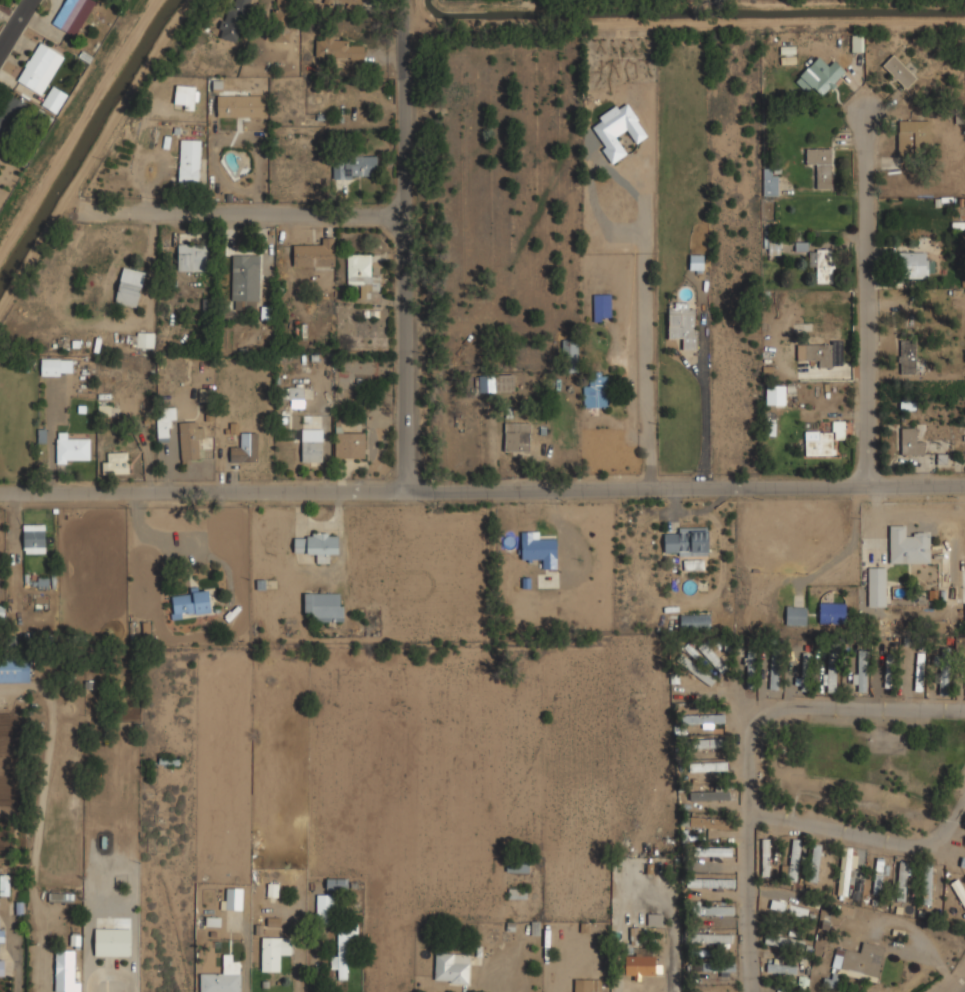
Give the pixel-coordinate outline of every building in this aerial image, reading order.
[(77,35),(92,0),(64,0),(53,25),(77,35)] [(239,42),(247,0),(228,0),(221,39),(239,42)] [(286,42),(287,0),(276,0),(276,23),(272,23),(272,41),(286,42)] [(347,2),(346,8),(361,12),(364,0),(339,0),(347,2)] [(316,39),(315,57),(363,60),(364,42),(316,39)] [(65,56),(40,41),(17,80),(42,94),(65,56)] [(882,66),(906,89),(918,77),(894,53),(882,66)] [(809,94),(816,88),(823,95),(846,71),(833,59),(827,65),(818,57),(795,80),(809,94)] [(174,106),(198,109),(200,87),(176,84),(174,106)] [(216,116),(265,116),(265,94),(222,93),(222,84),(217,84),(216,116)] [(55,113),(67,93),(53,85),(41,104),(55,113)] [(29,105),(12,94),(0,111),(0,138),(5,141),(29,105)] [(592,126),(605,146),(601,149),(611,163),(626,154),(615,136),(627,129),(635,143),(647,136),(626,103),(618,108),(616,105),(598,116),(601,121),(592,126)] [(930,120),(898,120),(898,156),(909,156),(909,146),(930,146),(930,120)] [(179,186),(200,187),(200,139),(180,139),(179,186)] [(833,148),(806,148),(806,168),(817,168),(817,189),(833,189),(833,148)] [(377,156),(333,156),(333,177),(377,177),(377,156)] [(779,195),(779,176),(766,176),(766,195),(779,195)] [(334,266),(334,237),(324,237),(324,245),(294,245),(294,266),(334,266)] [(769,254),(781,254),(781,242),(769,242),(769,254)] [(178,271),(207,271),(207,244),(178,244),(178,271)] [(816,268),(816,282),(834,282),(834,249),(809,249),(809,268),(816,268)] [(933,278),(933,260),(926,260),(926,251),(900,251),(900,278),(933,278)] [(232,300),(260,300),(260,254),(232,254),(232,300)] [(370,254),(347,254),(347,285),(359,285),(359,298),(371,298),(371,292),(379,292),(379,275),(370,275),(370,254)] [(704,269),(704,254),(690,254),(690,269),(704,269)] [(136,307),(145,272),(124,266),(114,302),(136,307)] [(612,293),(594,293),(594,320),(612,320),(612,293)] [(668,339),(682,339),(682,350),(696,350),(696,304),(668,304),(668,339)] [(154,346),(154,333),(121,333),(121,346),(154,346)] [(578,371),(578,340),(563,340),(563,371),(578,371)] [(916,340),(899,340),(899,374),(916,374),(916,340)] [(834,343),(805,343),(805,357),(814,357),(814,367),(834,367),(834,343)] [(41,375),(73,375),(73,358),(41,358),(41,375)] [(479,391),(494,391),(494,375),(479,375),(479,391)] [(608,407),(608,375),(584,375),(584,407),(608,407)] [(786,385),(766,385),(766,405),(786,405),(786,385)] [(303,399),(303,387),(288,387),(288,399),(303,399)] [(119,405),(99,405),(99,415),(119,415),(119,405)] [(158,441),(168,441),(168,420),(175,420),(175,407),(157,407),(158,441)] [(805,455),(834,455),(834,438),(845,438),(845,421),(835,421),(835,430),(805,430),(805,455)] [(181,422),(181,461),(202,461),(202,422),(181,422)] [(505,451),(530,451),(530,422),(505,422),(505,451)] [(364,430),(343,430),(343,423),(336,423),(336,458),(364,458),(364,430)] [(924,436),(915,436),(915,426),(901,426),(901,455),(924,455),(924,436)] [(258,432),(241,431),(241,445),(230,445),(230,462),(258,462),(258,432)] [(57,462),(89,462),(89,433),(57,433),(57,462)] [(322,441),(302,441),(302,461),(322,461),(322,441)] [(128,473),(128,452),(105,452),(105,473),(128,473)] [(909,534),(909,524),(890,524),(890,563),(931,563),(931,534),(909,534)] [(45,525),(24,525),(24,551),(45,551),(45,525)] [(710,555),(710,526),(675,526),(675,534),(664,534),(664,555),(710,555)] [(522,559),(544,559),(544,569),(558,569),(558,539),(539,539),(539,531),(522,531),(522,559)] [(338,534),(295,533),(294,553),(317,553),(317,562),(327,562),(327,553),(338,553),(338,534)] [(887,567),(868,567),(868,606),(887,606),(887,567)] [(173,616),(210,614),(209,591),(171,593),(173,616)] [(305,613),(312,613),(312,621),(343,621),(343,592),(305,592),(305,613)] [(846,602),(820,602),(820,622),(846,622),(846,602)] [(807,625),(807,605),(786,605),(786,625),(807,625)] [(681,629),(710,629),(710,614),(681,614),(681,629)] [(728,666),(700,638),(693,645),(722,672),(728,666)] [(731,651),(734,644),(726,642),(724,649),(731,651)] [(837,644),(826,644),(826,693),(837,693),(837,644)] [(747,679),(756,679),(756,647),(747,647),(747,679)] [(771,689),(780,689),(780,648),(771,648),(771,689)] [(952,694),(952,650),(940,650),(940,694),(952,694)] [(679,658),(709,688),(715,682),(685,652),(679,658)] [(856,691),(867,691),(867,652),(856,652),(856,691)] [(810,689),(810,653),(801,653),(800,689),(810,689)] [(915,654),(915,690),(926,690),(926,654),(915,654)] [(884,688),(894,688),(894,658),(884,658),(884,688)] [(30,659),(0,659),(0,682),(30,682),(30,659)] [(725,722),(725,714),(686,714),(686,722),(725,722)] [(724,739),(687,739),(687,748),(724,748),(724,739)] [(689,770),(727,770),(727,761),(689,761),(689,770)] [(729,800),(729,788),(690,788),(690,800),(729,800)] [(691,826),(726,827),(726,818),(691,817),(691,826)] [(789,881),(800,881),(800,838),(789,838),(789,881)] [(773,839),(761,839),(761,876),(773,876),(773,839)] [(812,882),(820,882),(820,844),(812,844),(812,882)] [(697,855),(730,855),(730,847),(697,847),(697,855)] [(837,889),(847,890),(850,869),(855,870),(857,854),(842,852),(837,889)] [(889,858),(875,858),(875,894),(889,894),(889,858)] [(898,893),(908,893),(908,862),(898,862),(898,893)] [(924,904),(933,904),(933,862),(924,862),(924,904)] [(9,875),(1,875),(1,894),(9,894),(9,875)] [(735,878),(688,878),(688,887),(735,887),(735,878)] [(964,909),(964,891),(958,878),(950,882),(964,909)] [(346,880),(328,880),(328,891),(346,891),(346,880)] [(224,909),(243,909),(243,887),(224,887),(224,909)] [(508,898),(527,898),(527,888),(508,888),(508,898)] [(73,893),(48,893),(48,902),(73,902),(73,893)] [(333,896),(317,896),(317,921),(333,921),(333,896)] [(807,917),(809,908),(772,899),(769,909),(807,917)] [(735,915),(735,905),(699,905),(699,915),(735,915)] [(663,914),(647,914),(647,926),(662,926),(663,914)] [(95,955),(130,955),(130,928),(95,928),(95,955)] [(338,958),(332,957),(332,968),(338,968),(338,980),(349,980),(350,929),(339,929),(338,958)] [(732,933),(693,933),(693,943),(732,943),(732,933)] [(803,950),(805,940),(766,933),(765,943),(803,950)] [(262,971),(280,971),(280,955),(291,955),(291,936),(262,936),(262,971)] [(860,952),(837,947),(832,969),(878,980),(886,946),(863,941),(860,952)] [(56,991),(74,991),(74,950),(56,950),(56,991)] [(798,963),(786,963),(787,952),(768,951),(768,972),(798,973),(798,963)] [(469,953),(435,953),(435,983),(469,983),(469,953)] [(241,961),(234,961),(234,954),(223,954),(223,974),(201,974),(200,991),(240,991),(241,961)] [(626,976),(657,976),(657,954),(626,955),(626,976)] [(736,962),(702,962),(702,972),(736,972),(736,962)] [(594,978),(573,978),(573,991),(594,991),(594,978)]
